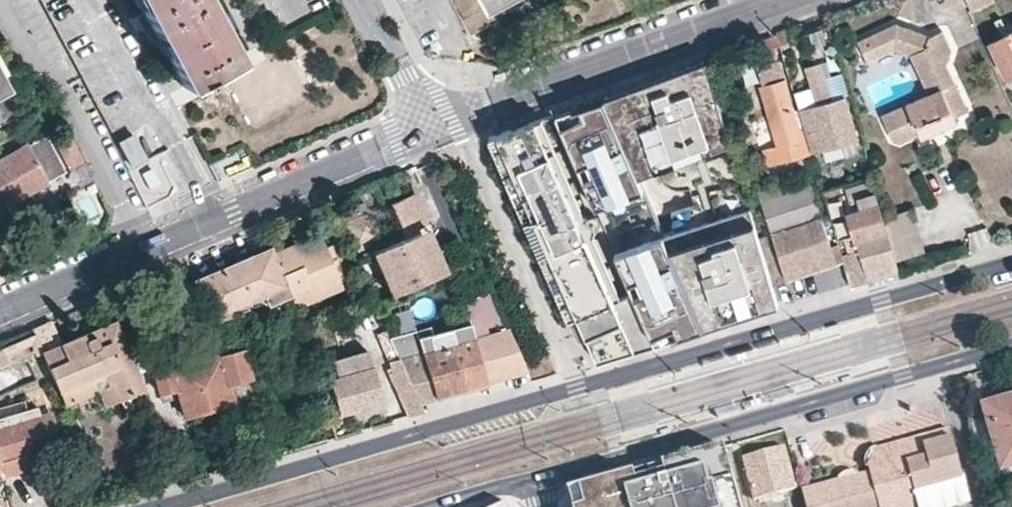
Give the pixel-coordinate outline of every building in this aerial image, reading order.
[(183,86),(194,79),(197,83),(205,78),(204,74),(234,58),(203,0),(136,0),(183,86)] [(485,1),(485,0),(451,0),(468,33),(495,19),(485,1)] [(987,40),(1004,80),(1011,76),(1011,29),(1011,30),(1008,21),(1001,23),(997,15),(991,18),(999,35),(987,40)] [(894,44),(911,52),(928,89),(879,112),(891,135),(889,138),(898,141),(898,139),(916,131),(917,135),(953,119),(951,113),(963,107),(943,62),(950,46),(940,25),(928,31),(896,18),(861,34),(871,54),(894,44)] [(827,23),(801,31),(809,62),(816,60),(836,55),(827,23)] [(774,31),(774,33),(778,43),(790,40),(786,28),(774,31)] [(758,47),(760,50),(778,43),(774,33),(750,43),(752,49),(758,47)] [(256,126),(308,98),(284,52),(231,80),(256,126)] [(774,59),(754,65),(776,143),(762,147),(767,165),(810,152),(809,150),(798,113),(791,114),(774,59)] [(705,60),(603,96),(636,175),(729,141),(705,60)] [(827,98),(816,60),(809,62),(803,64),(814,102),(797,107),(798,113),(809,150),(853,137),(841,94),(827,98)] [(24,110),(27,108),(15,86),(8,89),(0,74),(0,123),(24,110)] [(701,328),(660,233),(636,175),(603,96),(546,117),(558,147),(623,293),(630,290),(652,343),(701,328)] [(548,152),(534,121),(498,134),(513,167),(526,198),(533,215),(548,249),(563,282),(577,314),(597,361),(652,343),(630,290),(623,293),(611,298),(548,152)] [(513,167),(498,134),(488,137),(503,172),(513,167)] [(68,135),(55,143),(68,170),(82,162),(73,145),(68,135)] [(132,135),(118,142),(130,166),(143,160),(145,158),(132,135)] [(28,191),(65,172),(45,136),(0,160),(0,206),(28,191)] [(623,293),(558,147),(548,152),(611,298),(623,293)] [(503,172),(517,203),(526,198),(513,167),(503,172)] [(806,176),(758,191),(783,274),(834,259),(806,176)] [(852,231),(835,236),(841,257),(849,284),(866,280),(896,272),(893,260),(880,214),(873,190),(843,200),(852,231)] [(436,223),(422,192),(394,205),(409,239),(425,232),(424,229),(436,223)] [(533,215),(526,198),(517,203),(524,219),(533,215)] [(852,231),(843,200),(826,205),(835,236),(852,231)] [(776,303),(758,243),(747,205),(660,233),(691,304),(701,328),(762,307),(776,303)] [(912,205),(880,214),(893,260),(925,251),(912,205)] [(385,240),(372,211),(347,222),(360,252),(385,240)] [(548,249),(533,215),(524,219),(539,254),(548,249)] [(332,228),(196,275),(211,319),(291,291),(296,307),(353,287),(332,228)] [(453,271),(434,228),(425,232),(444,275),(453,271)] [(444,275),(425,232),(409,239),(387,249),(406,292),(444,275)] [(406,292),(387,249),(378,253),(397,296),(406,292)] [(563,282),(548,249),(539,254),(553,286),(563,282)] [(577,314),(563,282),(553,286),(567,318),(577,314)] [(58,390),(79,381),(106,371),(107,371),(119,399),(142,389),(131,357),(114,320),(43,351),(41,352),(58,390)] [(417,337),(422,351),(474,336),(469,322),(417,337)] [(486,377),(487,381),(528,370),(514,338),(507,326),(474,336),(480,355),(486,377)] [(2,346),(5,354),(30,344),(35,354),(41,352),(43,351),(34,333),(2,346)] [(486,377),(480,355),(474,336),(422,351),(397,358),(413,390),(418,401),(487,381),(486,377)] [(760,354),(782,347),(780,341),(758,346),(760,354)] [(175,389),(184,418),(239,402),(234,384),(255,378),(245,342),(153,367),(160,393),(175,389)] [(369,360),(367,350),(330,360),(335,377),(327,379),(333,400),(338,413),(358,408),(365,406),(380,402),(381,399),(378,390),(370,364),(369,360)] [(726,363),(724,356),(703,363),(704,370),(726,363)] [(772,395),(774,402),(796,395),(794,388),(772,395)] [(1011,466),(1011,397),(984,404),(1002,469),(1011,466)] [(718,418),(741,412),(738,404),(716,411),(718,418)] [(30,408),(25,409),(37,449),(57,443),(48,413),(40,416),(36,405),(30,408)] [(11,458),(37,449),(25,409),(0,417),(0,461),(11,458)] [(952,429),(886,447),(886,443),(880,442),(897,506),(950,506),(969,502),(952,429)] [(880,442),(873,446),(862,455),(867,471),(859,474),(839,479),(800,490),(804,506),(897,506),(880,442)] [(725,446),(579,487),(584,503),(573,506),(742,506),(725,446)] [(742,458),(754,500),(795,489),(784,447),(742,458)] [(838,473),(839,479),(859,474),(858,468),(838,473)] [(1,482),(0,478),(0,506),(9,506),(1,482)] [(584,503),(579,487),(568,490),(573,506),(584,503)]
